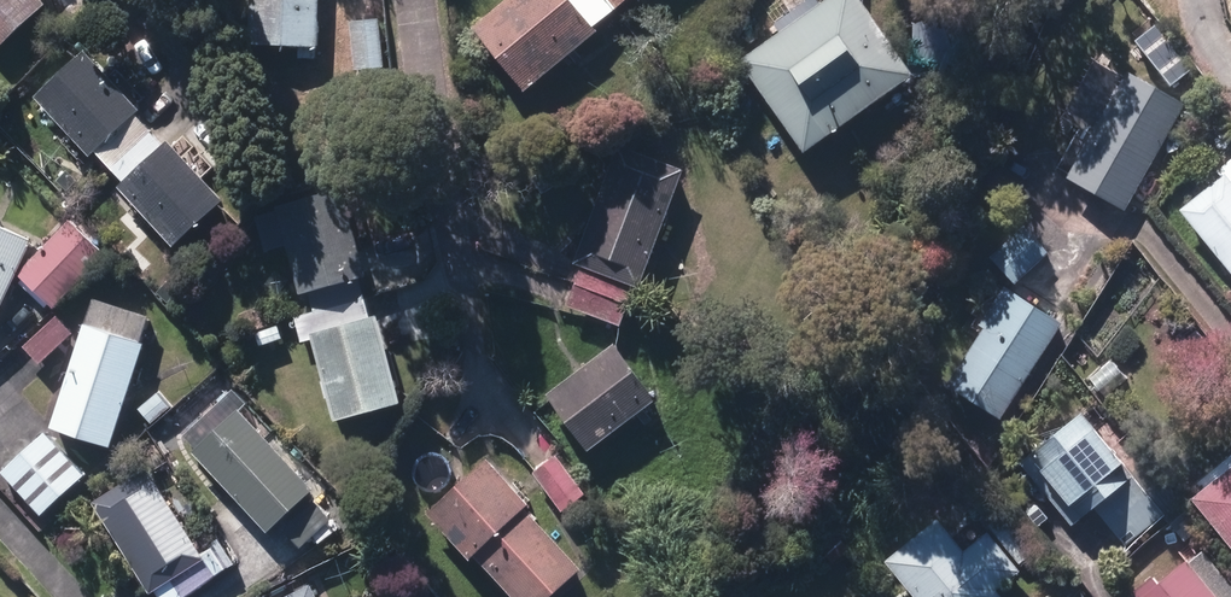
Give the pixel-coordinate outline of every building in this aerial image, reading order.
[(44,8),(37,0),(0,0),(0,49),(44,8)] [(316,51),(318,0),(251,0),(249,49),(316,51)] [(603,0),(513,0),(472,32),(523,95),(596,36),(592,31),(614,13),(603,0)] [(614,13),(631,0),(603,0),(614,13)] [(802,157),(911,80),(854,0),(834,0),(739,67),(802,157)] [(351,26),(355,74),(383,71),(379,23),(351,26)] [(35,102),(89,161),(95,155),(109,170),(149,134),(134,119),(138,115),(85,57),(35,102)] [(1067,182),(1125,215),(1184,110),(1127,76),(1067,182)] [(149,134),(109,170),(123,186),(117,192),(171,250),(220,205),(199,181),(231,152),(203,122),(171,151),(167,147),(163,149),(149,134)] [(569,311),(619,329),(634,290),(639,292),(682,174),(617,151),(574,267),(583,271),(569,311)] [(1230,277),(1230,165),(1218,175),(1222,182),(1180,215),(1230,277)] [(288,302),(295,324),(365,305),(359,281),(365,280),(342,194),(277,211),(278,216),(256,222),(266,256),(287,250),(300,299),(288,302)] [(19,278),(53,312),(105,259),(70,226),(19,278)] [(30,244),(0,230),(0,309),(30,244)] [(990,262),(1014,288),(1048,258),(1024,231),(990,262)] [(156,298),(170,312),(179,302),(165,289),(156,298)] [(946,389),(1000,423),(1061,327),(1007,293),(946,389)] [(51,432),(109,452),(143,348),(139,347),(148,321),(93,304),(51,432)] [(370,322),(365,305),(295,324),(300,345),(311,343),(334,425),(399,408),(376,321),(370,322)] [(24,351),(39,368),(71,338),(56,321),(24,351)] [(255,338),(260,349),(281,340),(276,329),(255,338)] [(545,401),(587,456),(655,404),(613,349),(545,401)] [(192,457),(266,536),(312,494),(239,415),(246,408),(233,394),(184,439),(197,453),(192,457)] [(139,413),(148,424),(167,408),(158,397),(139,413)] [(1093,511),(1132,558),(1186,513),(1148,468),(1133,480),(1081,417),(1020,467),(1071,530),(1093,511)] [(1,477),(40,519),(83,479),(44,437),(1,477)] [(533,476),(562,515),(584,498),(556,459),(533,476)] [(507,596),(554,596),(579,573),(523,512),(527,508),(486,465),(428,518),(469,562),(472,560),(507,596)] [(1230,552),(1230,472),(1192,503),(1230,552)] [(156,596),(191,596),(220,575),(212,562),(204,566),(147,473),(93,506),(149,596),(151,596),(154,595),(156,596)] [(211,511),(220,519),(233,507),(224,498),(211,511)] [(282,534),(299,552),(335,518),(318,500),(282,534)] [(988,529),(1019,567),(1041,550),(1010,512),(988,529)] [(911,596),(997,596),(995,594),(1018,575),(988,537),(985,541),(972,525),(951,543),(936,525),(885,566),(911,596)] [(1202,555),(1159,591),(1151,581),(1131,596),(1230,596),(1230,591),(1202,555)]
